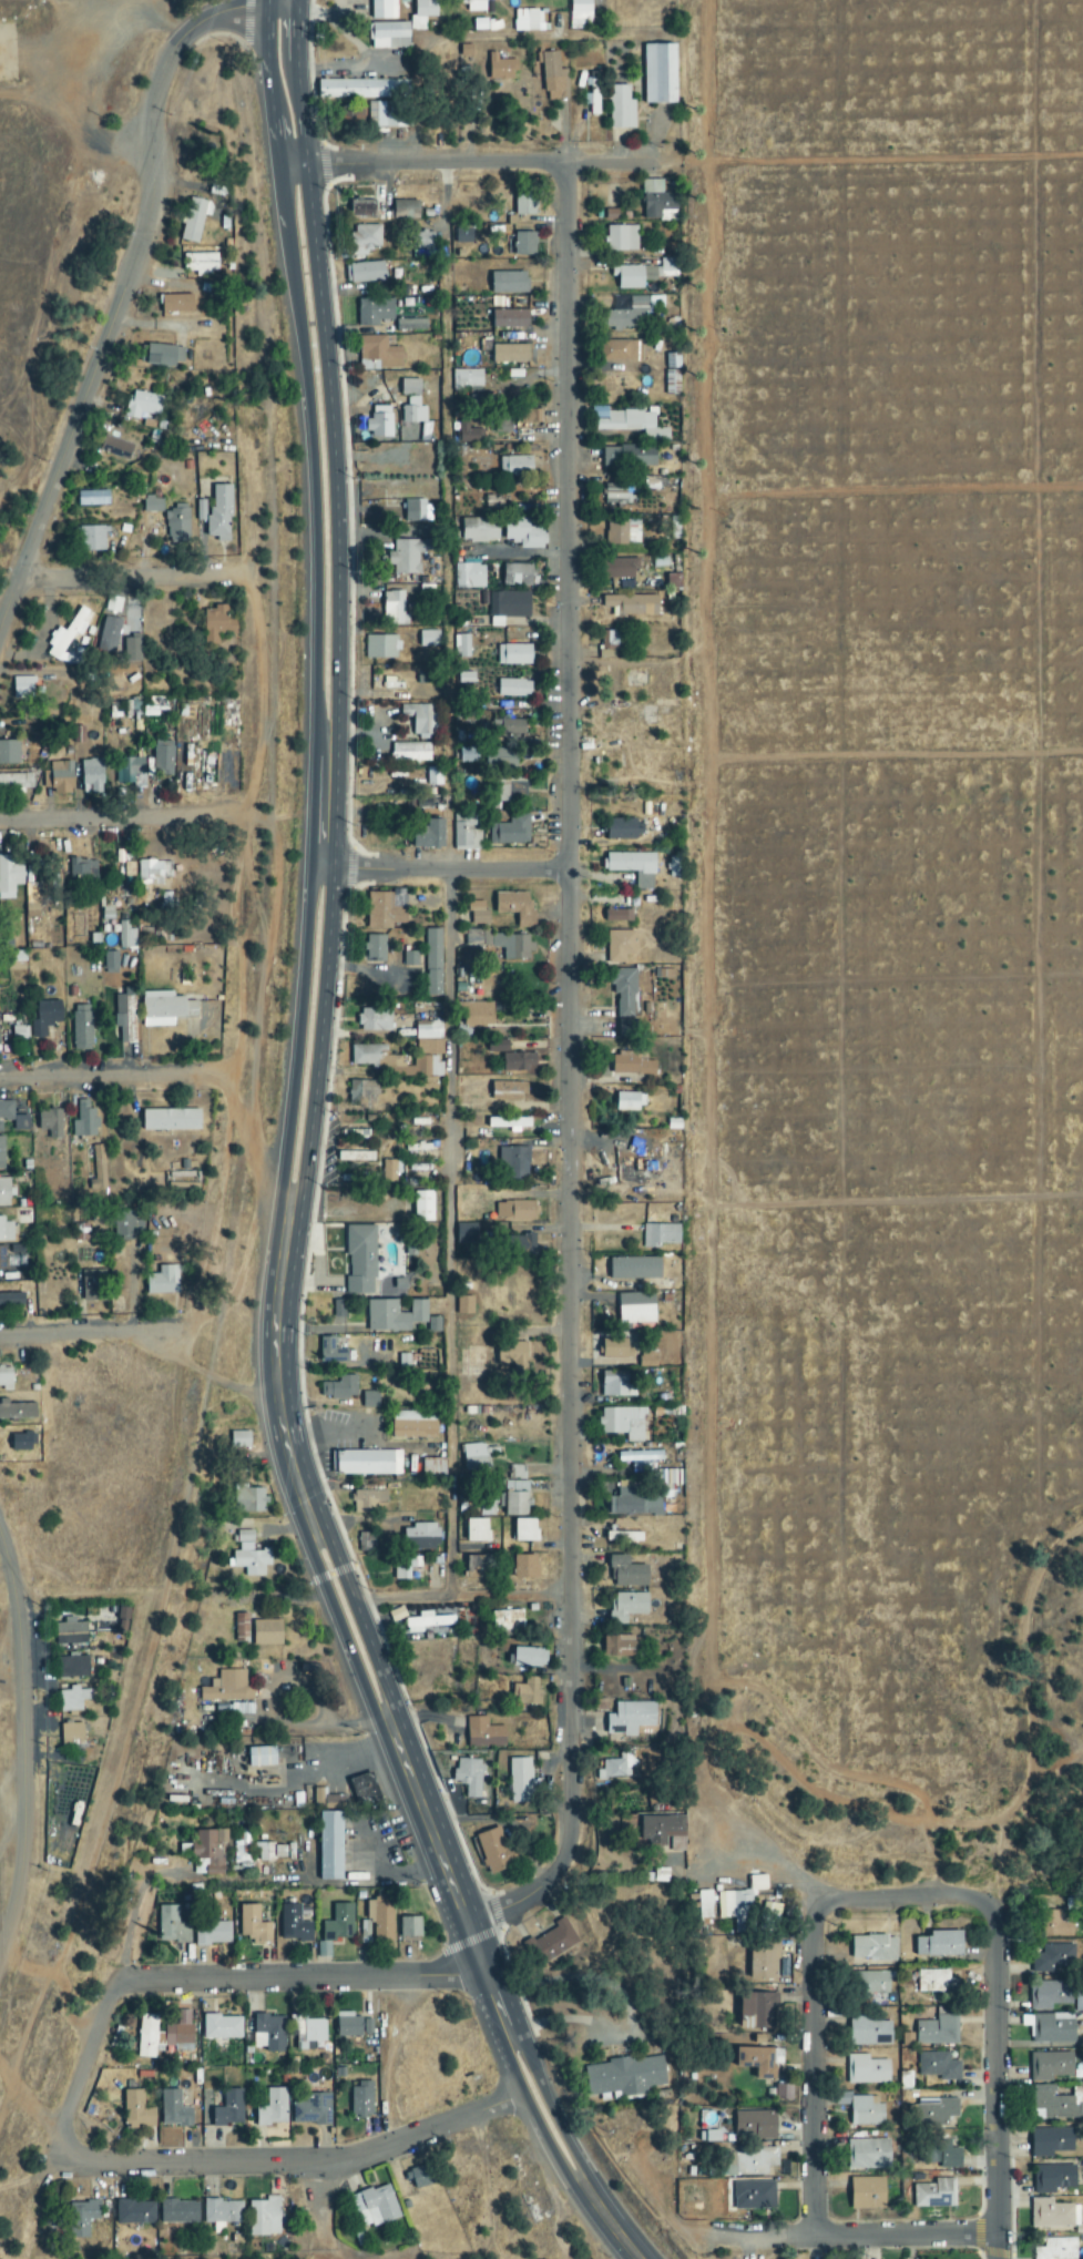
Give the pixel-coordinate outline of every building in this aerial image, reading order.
[(371,20),(396,19),(395,0),(370,0),(371,20)] [(436,0),(414,0),(414,16),(409,16),(409,31),(425,31),(424,18),(437,18),(436,0)] [(457,2),(466,2),(466,12),(486,12),(486,0),(457,0),(457,2)] [(570,21),(591,21),(591,0),(570,0),(570,21)] [(542,9),(514,10),(514,32),(543,31),(542,9)] [(369,49),(409,48),(408,23),(368,24),(369,49)] [(675,44),(643,45),(644,104),(676,104),(675,44)] [(568,100),(566,70),(559,70),(558,52),(540,53),(542,101),(568,100)] [(497,53),(487,53),(488,80),(515,80),(515,60),(497,60),(497,53)] [(408,79),(317,81),(318,100),(409,98),(408,79)] [(610,129),(635,129),(634,100),(629,100),(629,85),(609,86),(610,129)] [(375,127),(408,128),(409,102),(376,102),(375,127)] [(663,180),(643,180),(642,219),(660,219),(660,210),(676,211),(676,194),(663,194),(663,180)] [(515,216),(536,216),(536,192),(515,192),(515,216)] [(203,216),(209,217),(212,203),(189,198),(180,240),(197,244),(203,216)] [(373,220),(374,203),(350,202),(349,219),(373,220)] [(380,225),(351,225),(351,257),(367,257),(367,249),(381,249),(380,225)] [(607,226),(606,251),(636,252),(637,226),(607,226)] [(415,232),(415,251),(433,251),(433,233),(415,232)] [(514,256),(535,256),(535,233),(514,233),(514,256)] [(217,254),(183,254),(184,272),(217,272),(217,254)] [(618,289),(643,290),(643,279),(677,279),(677,259),(660,259),(660,267),(618,266),(618,289)] [(384,282),(384,263),(345,264),(346,283),(384,282)] [(527,272),(491,272),(491,294),(527,294),(527,272)] [(192,294),(161,295),(161,313),(192,313),(192,294)] [(604,329),(650,328),(649,296),(629,297),(629,311),(604,311),(604,329)] [(358,299),(358,326),(379,326),(379,320),(394,320),(393,299),(358,299)] [(492,310),(492,328),(528,327),(528,310),(492,310)] [(426,320),(397,319),(397,331),(426,331),(426,320)] [(393,336),(359,335),(359,370),(401,370),(402,347),(393,347),(393,336)] [(643,361),(643,341),(600,342),(600,362),(643,361)] [(184,347),(146,345),(145,365),(183,366),(184,347)] [(492,364),(528,363),(528,345),(492,345),(492,364)] [(482,370),(452,371),(452,390),(482,389),(482,370)] [(419,397),(420,380),(401,380),(400,396),(419,397)] [(138,413),(159,415),(161,396),(128,392),(125,418),(137,420),(138,413)] [(390,406),(371,407),(371,419),(366,420),(366,438),(391,438),(390,406)] [(416,407),(402,406),(401,424),(416,424),(416,407)] [(669,442),(669,429),(654,429),(654,412),(606,411),(606,407),(591,407),(591,431),(643,431),(643,441),(669,442)] [(541,409),(521,410),(521,424),(542,424),(541,409)] [(510,434),(510,413),(494,413),(494,433),(510,434)] [(468,430),(468,420),(458,421),(459,444),(483,443),(482,430),(468,430)] [(133,446),(104,435),(97,451),(127,462),(133,446)] [(655,467),(655,447),(602,446),(602,466),(655,467)] [(532,457),(499,458),(500,477),(532,477),(532,457)] [(230,485),(208,485),(210,537),(219,537),(220,542),(231,542),(230,485)] [(436,486),(386,487),(386,497),(436,496),(436,486)] [(632,505),(632,486),(604,486),(604,504),(632,505)] [(108,491),(77,492),(77,507),(109,506),(108,491)] [(162,513),(162,497),(143,497),(143,513),(162,513)] [(404,522),(425,522),(425,501),(404,501),(404,522)] [(187,510),(166,510),(166,541),(188,541),(187,510)] [(461,542),(498,542),(497,518),(461,519),(461,542)] [(528,518),(504,519),(504,542),(519,542),(519,549),(543,549),(543,528),(528,528),(528,518)] [(640,521),(606,520),(605,545),(639,545),(640,521)] [(78,528),(79,552),(106,551),(105,527),(78,528)] [(393,575),(418,575),(419,553),(431,553),(431,541),(393,540),(393,556),(387,556),(387,566),(393,566),(393,575)] [(633,560),(601,560),(601,579),(633,579),(633,560)] [(454,589),(485,589),(484,564),(454,564),(454,589)] [(502,586),(531,587),(532,565),(503,564),(502,586)] [(383,592),(384,626),(407,625),(407,617),(417,617),(416,606),(404,607),(403,591),(383,592)] [(529,618),(530,593),(490,592),(489,617),(529,618)] [(658,596),(602,596),(601,608),(616,608),(616,616),(658,617),(658,596)] [(204,612),(204,645),(218,644),(217,635),(236,635),(236,628),(227,628),(226,605),(213,605),(213,612),(204,612)] [(92,614),(78,606),(65,632),(56,627),(46,645),(50,647),(46,654),(72,668),(78,656),(72,653),(76,646),(69,643),(74,634),(80,637),(92,614)] [(437,631),(419,632),(419,648),(438,647),(437,631)] [(398,636),(365,636),(365,659),(398,660),(398,636)] [(123,662),(141,662),(140,638),(123,639),(123,662)] [(531,665),(531,646),(497,645),(496,665),(531,665)] [(530,681),(497,680),(497,696),(530,697),(530,681)] [(413,717),(412,738),(433,738),(433,705),(402,705),(402,717),(413,717)] [(524,735),(525,712),(505,711),(505,723),(491,723),(490,734),(524,735)] [(0,741),(0,765),(18,765),(18,741),(0,741)] [(430,744),(392,743),(391,761),(430,762),(430,744)] [(172,777),(173,747),(156,747),(155,776),(172,777)] [(460,763),(477,762),(476,749),(459,749),(460,763)] [(115,786),(143,787),(144,760),(116,759),(115,786)] [(81,761),(81,794),(102,794),(102,761),(81,761)] [(49,763),(49,771),(43,771),(43,793),(73,793),(72,762),(49,763)] [(0,775),(0,790),(32,789),(32,774),(0,775)] [(527,781),(509,780),(508,801),(526,802),(527,781)] [(453,851),(480,851),(481,830),(474,830),(474,814),(465,814),(464,823),(454,823),(453,851)] [(489,845),(529,845),(528,815),(509,815),(509,825),(489,825),(489,845)] [(383,838),(410,839),(411,821),(383,819),(383,838)] [(412,848),(442,848),(443,820),(426,819),(426,829),(412,828),(412,848)] [(607,840),(640,841),(641,821),(607,819),(607,840)] [(654,855),(604,854),(604,872),(635,872),(635,891),(653,891),(654,855)] [(14,894),(14,886),(23,886),(23,863),(13,863),(13,856),(0,856),(0,894),(14,894)] [(96,860),(69,859),(68,879),(96,880),(96,860)] [(172,878),(171,861),(138,861),(138,886),(162,885),(162,878),(172,878)] [(367,891),(366,930),(391,930),(391,924),(404,925),(405,892),(367,891)] [(528,894),(495,893),(495,914),(517,915),(517,928),(533,929),(534,902),(528,902),(528,894)] [(483,901),(469,902),(470,926),(488,925),(488,911),(484,911),(483,901)] [(632,910),(604,909),(604,922),(632,923),(632,910)] [(119,949),(135,949),(135,929),(129,929),(129,921),(119,922),(119,949)] [(440,930),(425,930),(425,969),(441,969),(440,930)] [(479,942),(478,931),(466,931),(466,942),(479,942)] [(608,965),(625,964),(625,956),(635,955),(634,931),(607,932),(608,965)] [(531,936),(489,935),(489,948),(503,948),(503,961),(530,961),(531,936)] [(385,960),(385,936),(364,936),(365,961),(385,960)] [(117,952),(103,952),(104,974),(118,973),(117,952)] [(441,996),(441,970),(426,969),(425,996),(441,996)] [(635,1018),(636,969),(610,969),(610,994),(617,994),(616,1018),(635,1018)] [(134,988),(123,988),(123,995),(113,995),(114,1028),(119,1028),(119,1045),(135,1044),(134,988)] [(142,993),(143,1028),(173,1027),(173,1019),(196,1018),(196,1002),(185,1002),(185,998),(173,998),(173,992),(142,993)] [(31,1051),(45,1051),(44,1025),(61,1025),(61,1001),(35,1002),(36,1021),(31,1021),(31,1051)] [(493,1004),(456,1003),(455,1016),(463,1016),(463,1029),(492,1029),(493,1004)] [(92,1049),(91,1006),(72,1006),(73,1050),(92,1049)] [(391,1010),(359,1010),(359,1032),(391,1032),(391,1010)] [(414,1012),(415,1039),(442,1039),(442,1022),(429,1022),(429,1012),(414,1012)] [(618,1037),(636,1038),(636,1020),(618,1020),(618,1037)] [(443,1040),(421,1040),(421,1055),(442,1055),(443,1040)] [(441,1077),(441,1056),(413,1057),(413,1066),(401,1066),(401,1056),(386,1056),(386,1046),(350,1046),(351,1067),(388,1067),(388,1077),(441,1077)] [(647,1052),(613,1051),(613,1075),(655,1076),(655,1061),(646,1061),(647,1052)] [(535,1071),(535,1054),(503,1054),(502,1071),(535,1071)] [(378,1096),(379,1082),(349,1081),(348,1105),(368,1106),(368,1096),(378,1096)] [(524,1102),(524,1083),(491,1082),(491,1101),(524,1102)] [(615,1111),(645,1110),(645,1093),(615,1094),(615,1111)] [(96,1137),(97,1109),(88,1109),(88,1100),(77,1100),(76,1121),(72,1121),(71,1136),(96,1137)] [(0,1102),(0,1133),(1,1133),(1,1122),(13,1123),(13,1102),(0,1102)] [(61,1110),(38,1110),(38,1131),(48,1131),(48,1139),(61,1140),(61,1110)] [(199,1110),(141,1111),(142,1132),(200,1131),(199,1110)] [(530,1129),(530,1118),(487,1119),(487,1131),(519,1130),(519,1129),(530,1129)] [(529,1149),(498,1147),(497,1181),(528,1182),(529,1149)] [(381,1184),(399,1184),(400,1161),(382,1161),(381,1184)] [(10,1207),(10,1179),(0,1179),(0,1207),(10,1207)] [(433,1222),(433,1192),(414,1192),(414,1222),(433,1222)] [(535,1202),(497,1202),(497,1221),(535,1221),(535,1202)] [(134,1212),(113,1212),(114,1239),(133,1239),(133,1237),(143,1237),(143,1221),(135,1221),(134,1212)] [(13,1242),(12,1223),(4,1223),(3,1217),(0,1217),(0,1242),(13,1242)] [(455,1245),(476,1245),(476,1224),(456,1224),(455,1245)] [(643,1249),(659,1249),(659,1245),(679,1245),(679,1225),(643,1225),(643,1249)] [(347,1295),(375,1295),(374,1226),(346,1227),(347,1295)] [(535,1236),(508,1236),(508,1257),(535,1257),(535,1236)] [(25,1273),(26,1247),(0,1246),(0,1273),(25,1273)] [(609,1259),(610,1280),(661,1279),(660,1258),(609,1259)] [(158,1266),(158,1275),(146,1275),(146,1295),(178,1294),(177,1266),(158,1266)] [(82,1302),(107,1301),(106,1270),(81,1271),(82,1302)] [(0,1294),(0,1307),(24,1306),(23,1294),(0,1294)] [(654,1294),(618,1295),(618,1324),(654,1324),(654,1294)] [(456,1315),(473,1315),(473,1297),(456,1298),(456,1315)] [(343,1301),(333,1301),(333,1320),(344,1320),(343,1301)] [(427,1301),(410,1301),(410,1314),(397,1314),(397,1301),(367,1301),(367,1332),(409,1332),(409,1324),(427,1324),(427,1301)] [(440,1333),(440,1318),(428,1318),(427,1333),(440,1333)] [(348,1338),(321,1338),(320,1363),(348,1363),(348,1338)] [(629,1340),(602,1340),(603,1360),(629,1359),(629,1340)] [(497,1366),(515,1366),(515,1371),(527,1371),(527,1344),(497,1343),(497,1366)] [(0,1368),(0,1389),(11,1389),(11,1368),(0,1368)] [(601,1397),(635,1397),(636,1386),(627,1386),(627,1372),(601,1372),(601,1397)] [(356,1376),(339,1376),(339,1383),(320,1384),(321,1400),(356,1399),(356,1376)] [(378,1392),(362,1392),(362,1409),(378,1409),(378,1392)] [(8,1404),(8,1400),(0,1399),(0,1419),(35,1420),(35,1405),(8,1404)] [(600,1435),(626,1434),(626,1443),(643,1443),(643,1408),(599,1409),(600,1435)] [(420,1412),(393,1412),(393,1440),(436,1440),(436,1421),(421,1422),(420,1412)] [(11,1452),(33,1452),(33,1434),(11,1434),(11,1452)] [(484,1444),(462,1445),(464,1471),(486,1470),(484,1444)] [(662,1451),(617,1453),(617,1462),(662,1460),(662,1451)] [(401,1452),(337,1452),(337,1476),(401,1476),(401,1452)] [(631,1471),(653,1471),(653,1462),(630,1463),(631,1471)] [(526,1466),(508,1466),(508,1479),(525,1479),(526,1466)] [(505,1516),(529,1516),(529,1481),(504,1482),(504,1495),(498,1496),(498,1508),(504,1508),(505,1516)] [(607,1498),(608,1516),(663,1515),(662,1497),(642,1498),(642,1488),(632,1488),(632,1481),(617,1481),(617,1498),(607,1498)] [(234,1488),(234,1514),(265,1513),(264,1488),(234,1488)] [(386,1491),(353,1492),(353,1515),(371,1515),(371,1504),(387,1504),(386,1491)] [(479,1516),(495,1516),(495,1497),(479,1497),(479,1516)] [(466,1520),(466,1542),(488,1542),(488,1520),(466,1520)] [(514,1542),(537,1542),(537,1520),(513,1520),(514,1542)] [(439,1550),(438,1525),(403,1526),(404,1551),(439,1550)] [(605,1542),(642,1543),(642,1533),(617,1532),(617,1527),(605,1526),(605,1542)] [(264,1577),(264,1566),(270,1566),(270,1549),(253,1549),(253,1531),(238,1531),(238,1551),(229,1551),(229,1568),(244,1568),(244,1577),(264,1577)] [(538,1579),(537,1555),(513,1555),(514,1579),(538,1579)] [(420,1556),(394,1557),(395,1580),(409,1579),(409,1569),(420,1568),(420,1556)] [(489,1556),(464,1556),(464,1578),(489,1578),(489,1556)] [(648,1587),(647,1565),(627,1565),(627,1556),(610,1556),(611,1587),(648,1587)] [(647,1593),(609,1594),(609,1625),(626,1625),(626,1615),(648,1615),(647,1593)] [(523,1629),(522,1610),(490,1611),(491,1630),(523,1629)] [(235,1641),(248,1641),(247,1613),(234,1614),(235,1641)] [(453,1615),(418,1616),(418,1618),(405,1618),(405,1633),(422,1633),(421,1627),(454,1626),(453,1615)] [(54,1624),(55,1644),(68,1643),(68,1649),(87,1648),(86,1622),(74,1623),(74,1617),(63,1618),(63,1623),(54,1624)] [(281,1620),(252,1621),(253,1646),(281,1646),(281,1620)] [(637,1656),(636,1636),(602,1637),(603,1657),(637,1656)] [(546,1649),(510,1648),(509,1667),(546,1667),(546,1649)] [(61,1678),(88,1677),(88,1655),(60,1655),(61,1678)] [(200,1701),(253,1700),(253,1688),(246,1688),(245,1670),(218,1670),(218,1679),(209,1680),(209,1688),(199,1688),(200,1701)] [(537,1678),(524,1677),(523,1685),(510,1685),(510,1705),(541,1705),(541,1689),(537,1689),(537,1678)] [(90,1701),(89,1688),(69,1688),(69,1691),(59,1691),(60,1712),(82,1712),(81,1701),(90,1701)] [(655,1703),(614,1703),(614,1715),(605,1715),(605,1736),(636,1736),(636,1727),(655,1727),(655,1703)] [(467,1748),(505,1747),(505,1726),(487,1726),(487,1717),(466,1717),(467,1748)] [(61,1724),(61,1744),(83,1744),(83,1724),(61,1724)] [(248,1767),(275,1766),(274,1747),(247,1748),(248,1767)] [(510,1803),(532,1803),(531,1758),(509,1758),(510,1803)] [(465,1798),(480,1798),(482,1760),(454,1759),(453,1784),(465,1785),(465,1798)] [(601,1761),(602,1770),(596,1771),(596,1779),(630,1778),(629,1760),(601,1761)] [(319,1880),(342,1880),(341,1812),(318,1812),(319,1880)] [(685,1816),(640,1817),(640,1845),(665,1844),(665,1837),(685,1837),(685,1816)] [(513,1864),(499,1826),(473,1836),(487,1874),(513,1864)] [(223,1866),(222,1843),(227,1843),(227,1830),(192,1831),(193,1860),(213,1860),(213,1866),(223,1866)] [(286,1860),(285,1844),(256,1845),(256,1861),(286,1860)] [(767,1876),(749,1876),(749,1891),(767,1891),(767,1876)] [(698,1919),(712,1918),(710,1891),(697,1891),(698,1919)] [(718,1920),(733,1919),(733,1933),(753,1933),(752,1892),(717,1893),(718,1920)] [(365,1921),(374,1921),(374,1934),(392,1934),(393,1899),(374,1899),(374,1901),(366,1901),(365,1921)] [(352,1903),(333,1904),(333,1922),(322,1922),(322,1940),(353,1940),(352,1903)] [(780,1915),(781,1904),(763,1903),(762,1913),(780,1915)] [(311,1922),(301,1923),(300,1904),(280,1905),(281,1941),(311,1940),(311,1922)] [(239,1905),(238,1936),(249,1936),(249,1944),(270,1944),(271,1923),(259,1923),(259,1905),(239,1905)] [(189,1943),(189,1924),(177,1924),(177,1906),(159,1906),(158,1942),(189,1943)] [(1072,1937),(1072,1922),(1060,1922),(1060,1911),(1041,1911),(1041,1937),(1072,1937)] [(420,1917),(400,1917),(399,1937),(420,1937),(420,1917)] [(530,1942),(542,1964),(579,1944),(564,1917),(553,1922),(557,1928),(530,1942)] [(230,1922),(194,1923),(195,1945),(230,1945),(230,1922)] [(915,1956),(962,1956),(961,1931),(929,1931),(929,1937),(914,1937),(915,1956)] [(851,1936),(851,1960),(896,1961),(896,1937),(851,1936)] [(749,1979),(776,1980),(777,1940),(750,1939),(749,1979)] [(1053,1973),(1053,1968),(1065,1968),(1065,1954),(1072,1954),(1071,1944),(1041,1945),(1041,1954),(1035,1955),(1035,1973),(1053,1973)] [(918,1971),(919,1991),(949,1990),(949,1970),(918,1971)] [(889,1994),(888,1971),(848,1972),(849,2000),(868,2000),(868,1995),(889,1994)] [(1071,2005),(1070,1982),(1030,1982),(1030,2011),(1051,2011),(1051,2005),(1071,2005)] [(739,2029),(775,2029),(776,1993),(739,1993),(739,2029)] [(137,2058),(154,2059),(155,2048),(190,2050),(192,2011),(177,2010),(176,2025),(165,2025),(164,2033),(156,2033),(157,2015),(139,2014),(137,2058)] [(336,2036),(372,2036),(372,2019),(353,2019),(353,2012),(336,2012),(336,2036)] [(303,2042),(325,2042),(324,2018),(305,2019),(304,2014),(294,2014),(296,2047),(303,2047),(303,2042)] [(253,2048),(265,2047),(265,2053),(284,2052),(283,2015),(253,2016),(253,2048)] [(241,2017),(203,2016),(203,2041),(212,2041),(212,2049),(227,2049),(228,2040),(241,2041),(241,2017)] [(958,2045),(957,2016),(936,2016),(936,2021),(916,2021),(916,2045),(958,2045)] [(850,2020),(850,2040),(859,2040),(859,2044),(888,2045),(888,2021),(850,2020)] [(772,2048),(735,2048),(735,2067),(754,2067),(754,2080),(776,2080),(776,2065),(772,2065),(772,2048)] [(918,2076),(938,2075),(939,2082),(959,2081),(959,2061),(951,2061),(951,2052),(917,2053),(918,2076)] [(1072,2076),(1072,2053),(1029,2053),(1030,2083),(1052,2082),(1052,2077),(1072,2076)] [(847,2085),(889,2084),(889,2060),(868,2060),(868,2055),(846,2055),(847,2085)] [(666,2087),(663,2056),(606,2061),(607,2064),(584,2066),(587,2095),(620,2092),(621,2097),(648,2094),(648,2089),(666,2087)] [(350,2084),(350,2117),(372,2116),(372,2083),(350,2084)] [(792,2101),(793,2085),(776,2085),(775,2101),(792,2101)] [(1076,2119),(1082,2119),(1082,2088),(1072,2088),(1072,2096),(1054,2097),(1054,2086),(1032,2086),(1032,2120),(1076,2119)] [(256,2107),(255,2124),(286,2125),(286,2088),(266,2088),(266,2107),(256,2107)] [(242,2125),(241,2089),(223,2089),(223,2108),(212,2108),(213,2125),(242,2125)] [(142,2090),(124,2090),(124,2128),(154,2128),(154,2108),(143,2108),(142,2090)] [(161,2126),(192,2125),(191,2108),(180,2108),(179,2090),(160,2090),(161,2126)] [(850,2127),(882,2126),(881,2096),(850,2097),(850,2093),(835,2093),(835,2106),(850,2106),(850,2127)] [(330,2094),(305,2094),(305,2102),(291,2102),(291,2125),(330,2124),(330,2094)] [(957,2099),(916,2100),(916,2109),(908,2109),(908,2125),(946,2124),(946,2117),(958,2117),(957,2099)] [(734,2141),(776,2140),(776,2111),(733,2112),(734,2141)] [(1072,2129),(1030,2130),(1031,2158),(1053,2158),(1052,2153),(1073,2152),(1072,2129)] [(890,2169),(889,2139),(847,2140),(848,2170),(890,2169)] [(960,2149),(950,2149),(950,2139),(928,2139),(929,2164),(939,2164),(940,2169),(961,2168),(960,2149)] [(726,2176),(767,2176),(767,2165),(778,2166),(778,2147),(738,2147),(738,2153),(727,2153),(726,2176)] [(434,2184),(427,2164),(406,2172),(413,2191),(434,2184)] [(1032,2166),(1033,2195),(1055,2195),(1054,2189),(1075,2189),(1075,2165),(1032,2166)] [(850,2210),(884,2210),(884,2178),(850,2178),(850,2210)] [(913,2185),(914,2208),(955,2207),(955,2179),(934,2180),(935,2184),(913,2185)] [(733,2183),(734,2210),(772,2209),(772,2182),(733,2183)] [(399,2218),(389,2184),(351,2195),(361,2229),(399,2218)] [(279,2196),(265,2196),(266,2201),(249,2201),(249,2236),(279,2236),(279,2196)] [(1031,2199),(1031,2229),(1079,2228),(1078,2205),(1052,2205),(1052,2199),(1031,2199)] [(88,2239),(88,2220),(99,2220),(99,2201),(70,2200),(69,2239),(88,2239)] [(204,2224),(213,2224),(213,2232),(223,2232),(223,2223),(240,2223),(240,2200),(203,2201),(204,2224)] [(116,2225),(155,2224),(154,2201),(115,2202),(116,2225)] [(198,2201),(159,2201),(160,2224),(198,2223),(198,2201)] [(1043,2239),(1043,2248),(1033,2249),(1033,2258),(1076,2258),(1075,2239),(1043,2239)]
